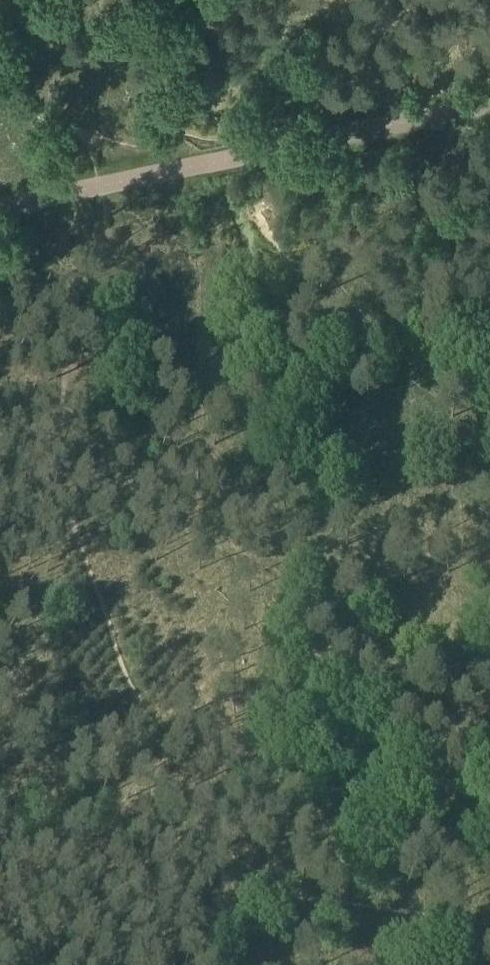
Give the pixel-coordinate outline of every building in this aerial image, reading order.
[(245,163),(243,148),(207,153),(209,168),(245,163)]
